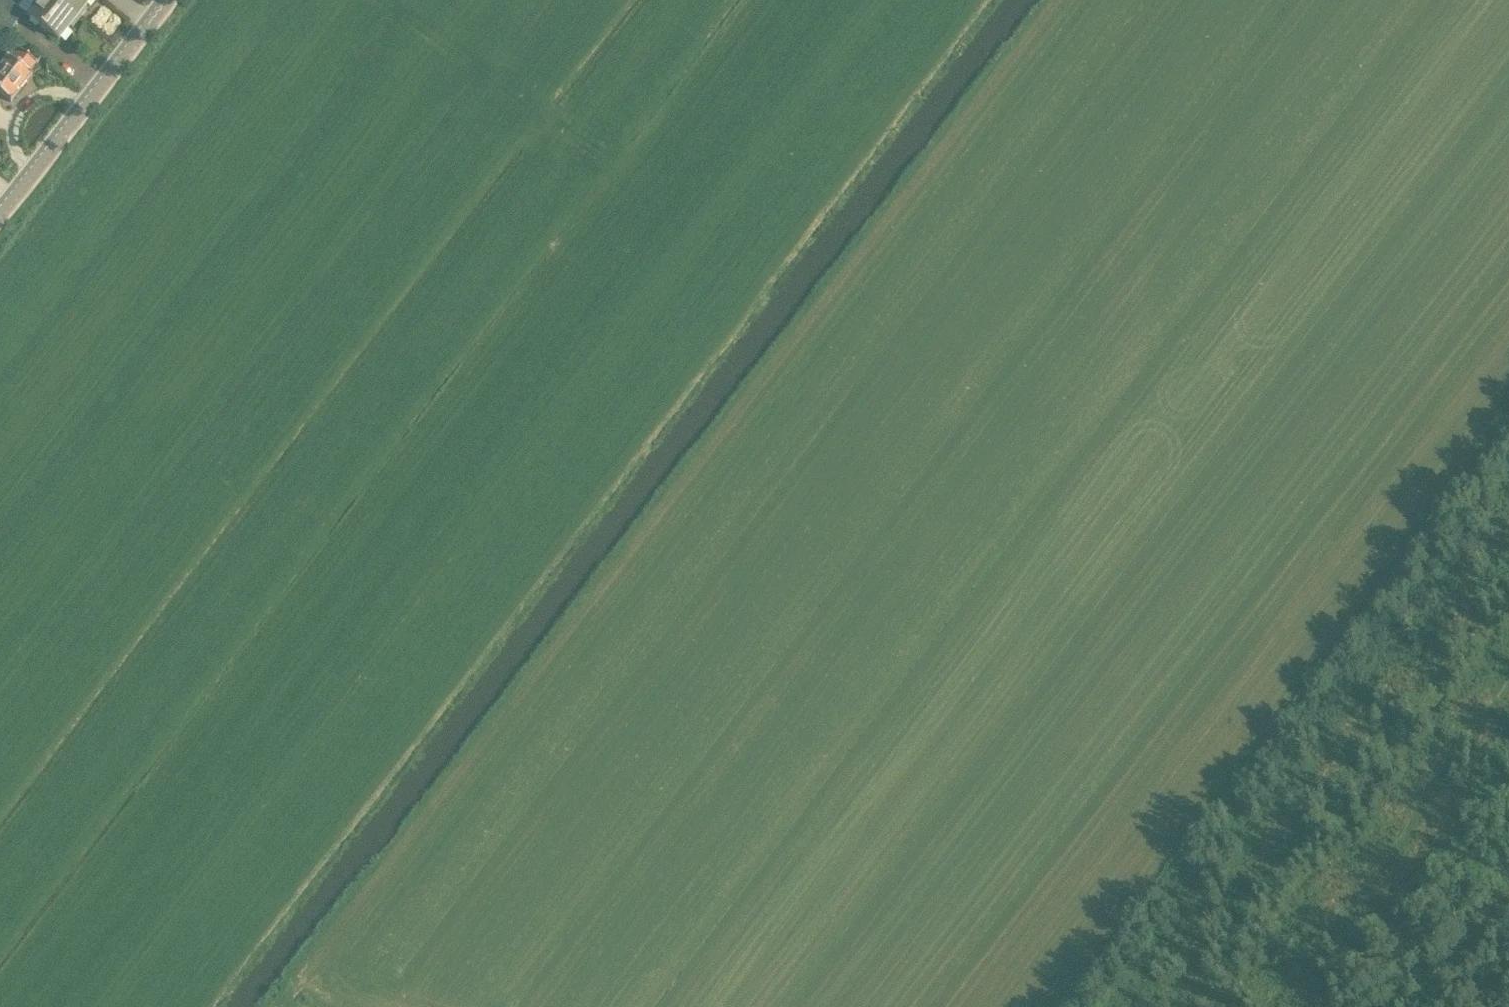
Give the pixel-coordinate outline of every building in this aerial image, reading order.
[(77,16),(57,0),(22,0),(17,7),(8,0),(0,0),(0,20),(12,29),(24,13),(27,15),(26,15),(59,40),(77,16)] [(77,16),(90,0),(57,0),(77,16)] [(10,101),(30,75),(28,73),(36,62),(17,48),(0,70),(0,93),(10,101)]
